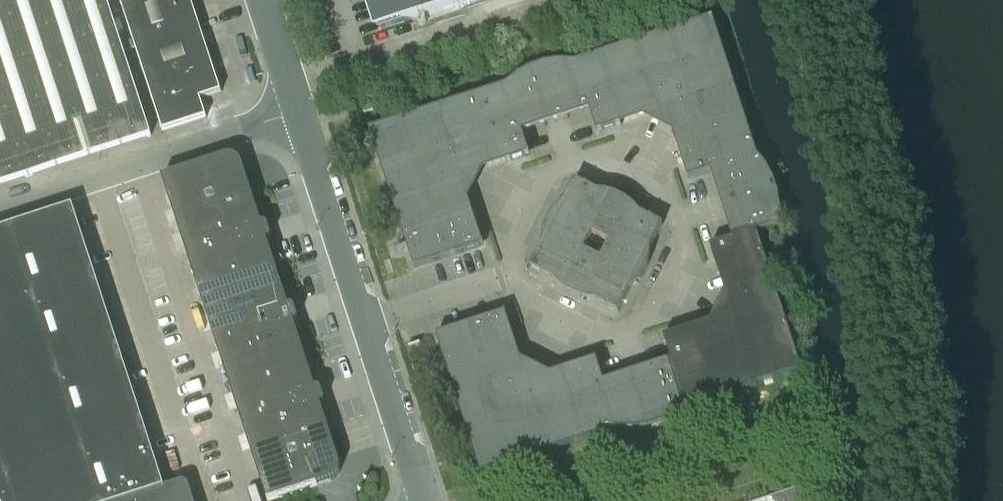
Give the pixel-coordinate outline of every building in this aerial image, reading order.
[(107,0),(0,0),(0,185),(151,136),(107,0)] [(191,0),(119,0),(162,132),(206,118),(200,99),(221,92),(191,0)] [(381,30),(417,18),(417,19),(475,0),(370,0),(381,30)] [(712,18),(574,63),(560,62),(545,64),(538,66),(556,121),(589,110),(595,128),(597,133),(602,132),(621,125),(618,116),(663,102),(674,108),(689,152),(680,155),(687,179),(710,172),(721,205),(776,187),(774,181),(766,167),(757,157),(712,18)] [(518,76),(507,85),(369,130),(414,269),(483,246),(476,222),(467,224),(452,180),(458,168),(502,154),(505,163),(530,155),(522,132),(556,121),(538,66),(531,69),(518,76)] [(363,112),(373,109),(369,100),(360,103),(363,112)] [(161,178),(181,238),(258,213),(241,163),(236,158),(229,157),(161,178)] [(542,245),(530,268),(553,279),(559,286),(563,289),(567,292),(581,298),(586,300),(596,301),(618,312),(629,290),(636,283),(640,279),(643,275),(647,266),(648,261),(650,257),(651,247),(662,225),(640,213),(629,203),(625,200),(617,195),(612,194),(607,193),(597,191),(575,180),(563,202),(556,209),(553,213),(550,217),(546,226),(544,231),(543,236),(542,245)] [(801,369),(757,233),(779,225),(780,210),(778,195),(776,187),(721,205),(732,239),(714,245),(709,246),(717,271),(726,268),(741,312),(735,324),(690,338),(687,329),(663,337),(665,342),(671,360),(637,371),(655,426),(662,423),(675,416),(686,407),(801,369)] [(188,484),(183,482),(164,488),(73,207),(0,231),(0,500),(194,500),(188,484)] [(258,213),(181,238),(201,300),(278,274),(267,240),(269,240),(271,237),(268,226),(264,224),(262,225),(258,213)] [(278,274),(201,300),(227,381),(304,356),(294,323),(296,322),(297,319),(294,308),(291,306),(288,307),(278,274)] [(596,359),(591,361),(572,367),(575,376),(530,390),(519,385),(504,340),(513,337),(505,313),(435,336),(481,474),(619,429),(633,430),(648,428),(655,426),(637,371),(604,382),(596,359)] [(304,356),(227,381),(247,441),(324,417),(320,405),(323,404),(324,400),(321,390),(318,388),(315,389),(304,356)] [(247,441),(266,500),(268,500),(331,481),(334,479),(336,477),(338,474),(340,471),(340,467),(339,464),(324,417),(247,441)]
